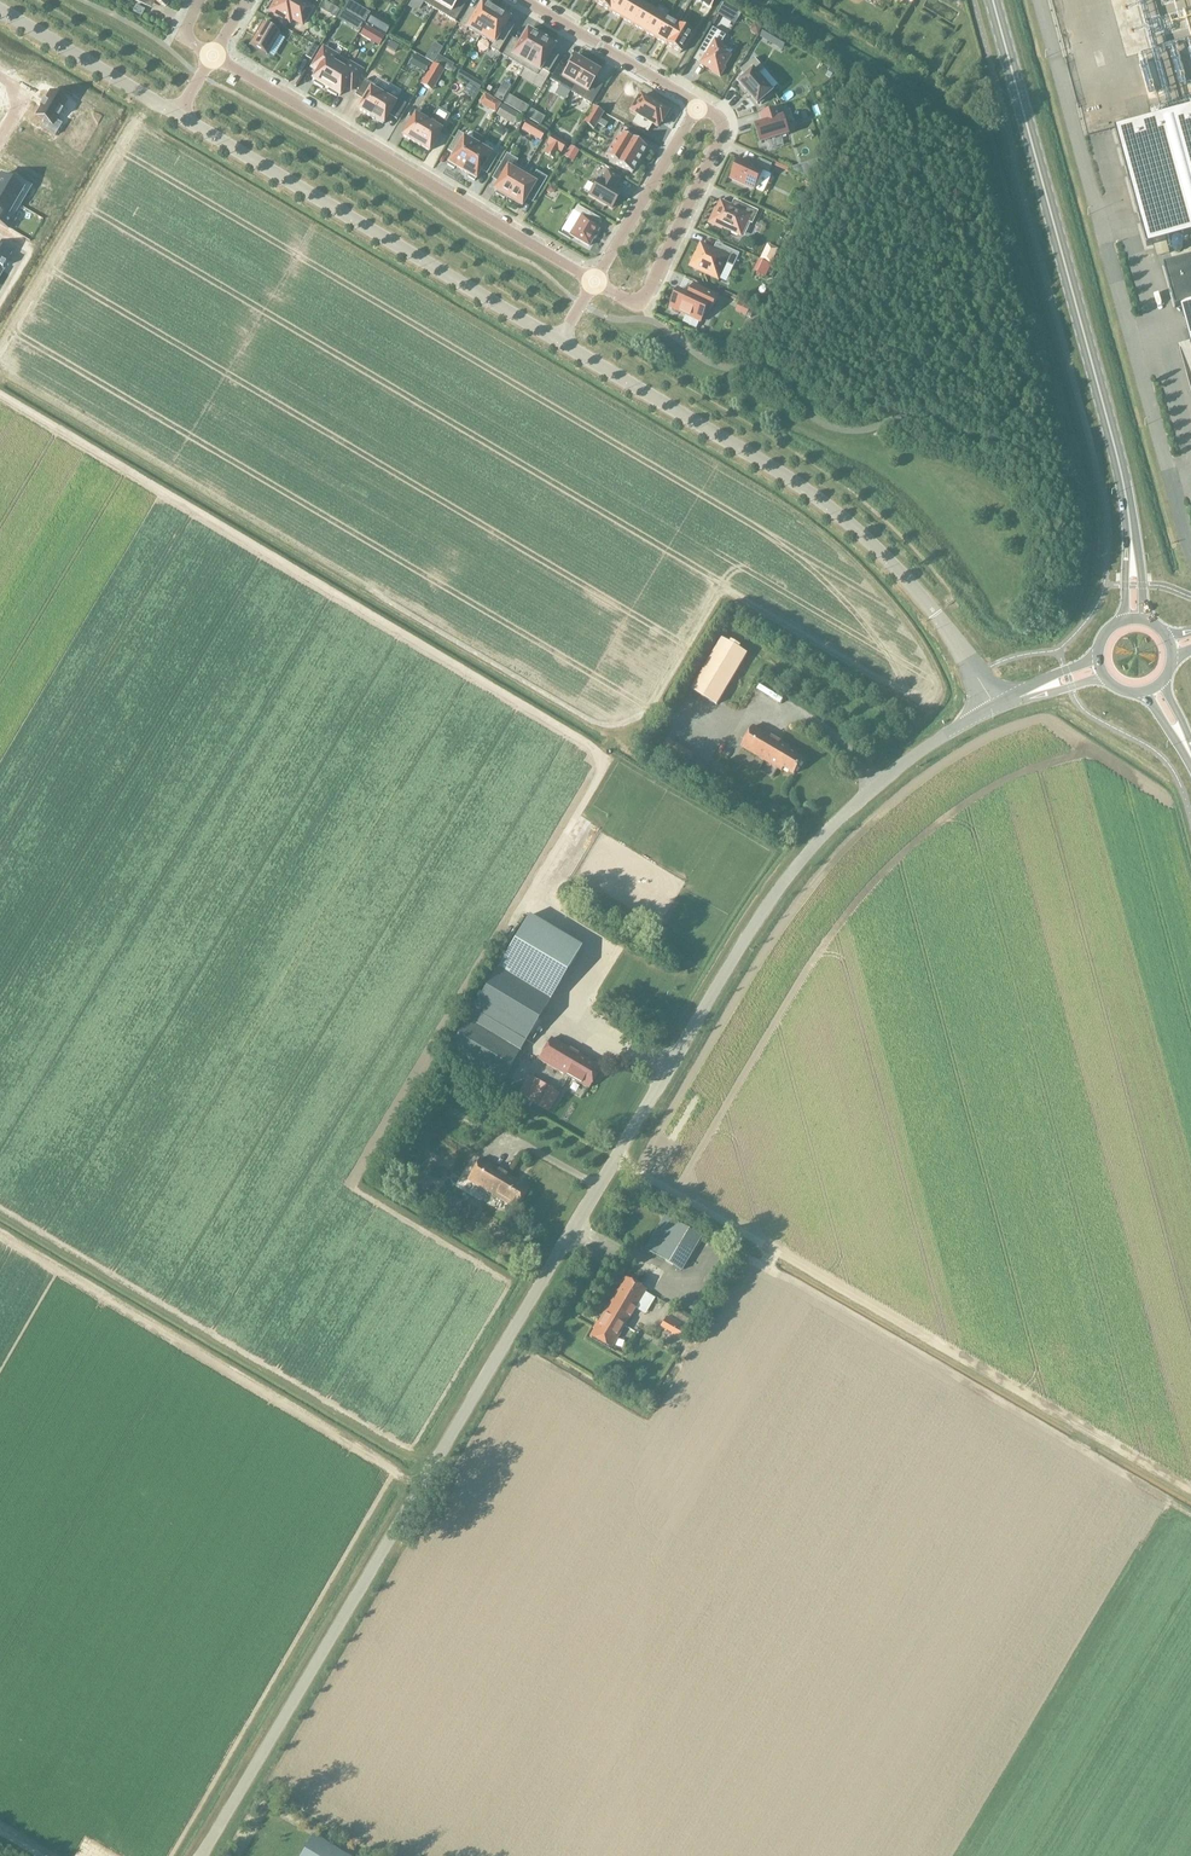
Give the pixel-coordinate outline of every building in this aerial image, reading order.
[(302,0),(276,0),(270,11),(289,22),(291,18),(302,25),(311,8),(305,5),(306,3),(301,1),(302,0)] [(339,7),(327,0),(321,0),(318,5),(334,15),(339,7)] [(342,7),(365,17),(368,9),(349,0),(345,0),(342,7)] [(434,9),(439,0),(418,0),(434,9)] [(434,9),(455,22),(464,6),(457,2),(458,0),(439,0),(434,9)] [(595,2),(609,11),(616,0),(596,0),(595,2)] [(609,11),(620,18),(631,0),(616,0),(609,11)] [(633,0),(631,0),(620,18),(632,24),(643,6),(633,0)] [(467,11),(458,26),(466,31),(467,29),(480,36),(495,11),(481,2),(474,15),(467,11)] [(654,13),(643,6),(632,24),(643,31),(654,13)] [(495,11),(480,36),(492,44),(490,48),(498,53),(506,39),(499,35),(509,19),(508,18),(509,16),(501,12),(500,14),(495,11)] [(665,19),(654,13),(643,31),(654,38),(665,19)] [(676,26),(665,19),(654,38),(665,44),(676,26)] [(357,33),(378,44),(384,33),(363,21),(357,33)] [(754,36),(764,30),(760,22),(750,27),(754,36)] [(263,23),(250,45),(266,55),(279,33),(263,23)] [(691,35),(676,26),(665,44),(680,53),(691,35)] [(713,28),(702,46),(709,50),(701,64),(712,70),(711,72),(720,77),(725,68),(724,67),(733,51),(723,46),(721,44),(726,36),(713,28)] [(510,42),(502,56),(523,68),(541,38),(536,35),(527,30),(517,46),(510,42)] [(541,38),(523,68),(536,76),(541,69),(548,73),(556,59),(549,55),(554,46),(545,41),(545,40),(541,38)] [(311,60),(318,48),(312,44),(305,57),(311,60)] [(323,48),(311,67),(317,71),(312,80),(314,81),(313,83),(322,88),(323,86),(326,88),(342,59),(323,48)] [(570,92),(587,65),(574,57),(566,70),(558,65),(549,80),(570,92)] [(764,69),(754,58),(741,70),(746,76),(739,83),(757,104),(759,103),(761,105),(769,98),(767,96),(772,92),(757,75),(764,69)] [(362,71),(342,59),(326,88),(328,89),(327,91),(336,96),(337,94),(339,96),(344,87),(351,91),(362,71)] [(433,65),(421,84),(431,90),(443,71),(433,65)] [(600,90),(591,85),(599,72),(587,65),(570,92),(591,104),(600,90)] [(364,80),(357,92),(365,97),(357,110),(366,115),(365,115),(370,117),(385,92),(364,80)] [(472,95),(476,87),(464,81),(460,89),(472,95)] [(493,111),(499,101),(483,90),(477,100),(493,111)] [(61,110),(66,102),(50,92),(45,101),(43,100),(43,101),(44,102),(41,107),(40,106),(39,107),(41,108),(36,116),(44,121),(40,127),(55,136),(62,125),(54,120),(56,118),(58,119),(62,111),(61,110)] [(385,92),(370,117),(374,120),(374,119),(383,124),(390,111),(399,116),(406,104),(385,92)] [(640,96),(630,112),(637,116),(632,123),(647,132),(651,124),(656,127),(659,122),(661,123),(662,121),(662,122),(663,121),(662,120),(665,115),(666,115),(666,114),(667,113),(658,108),(660,106),(651,101),(650,103),(640,96)] [(500,107),(490,121),(502,129),(512,115),(500,107)] [(593,107),(583,123),(593,130),(603,113),(593,107)] [(419,108),(402,136),(411,141),(410,141),(416,144),(428,123),(432,116),(419,108)] [(428,123),(416,144),(420,147),(420,146),(428,151),(445,123),(449,116),(437,108),(432,116),(428,123)] [(762,124),(755,126),(760,144),(788,135),(783,118),(782,118),(779,109),(759,115),(762,124)] [(1114,130),(1146,247),(1155,244),(1190,234),(1190,109),(1114,130)] [(539,138),(544,128),(522,117),(517,127),(539,138)] [(458,132),(448,148),(455,152),(447,165),(453,169),(455,167),(462,171),(477,146),(464,138),(465,136),(458,132)] [(619,133),(610,147),(619,152),(613,162),(632,173),(646,148),(628,137),(627,138),(619,133)] [(550,146),(545,155),(553,160),(558,151),(561,153),(566,144),(552,135),(547,145),(550,146)] [(562,154),(572,159),(578,147),(568,142),(562,154)] [(477,146),(462,171),(468,175),(467,177),(474,181),(482,168),(488,172),(498,155),(491,151),(489,153),(477,146)] [(18,147),(11,158),(20,163),(15,171),(39,185),(44,176),(37,172),(43,162),(50,166),(18,147)] [(516,161),(506,155),(496,172),(502,175),(494,190),(496,192),(495,194),(504,199),(505,197),(507,198),(523,171),(513,165),(516,161)] [(740,159),(730,179),(753,190),(762,171),(768,173),(772,165),(759,159),(755,166),(740,159)] [(533,177),(523,171),(507,198),(510,200),(509,202),(517,207),(518,205),(521,206),(529,191),(536,195),(546,178),(536,172),(533,177)] [(597,180),(589,195),(611,208),(620,193),(613,190),(620,179),(607,171),(600,182),(597,180)] [(0,177),(0,195),(20,207),(32,187),(15,177),(12,183),(0,176),(0,177)] [(9,229),(14,220),(12,219),(20,207),(0,195),(0,224),(9,229)] [(715,211),(710,223),(722,228),(722,227),(741,235),(747,222),(752,224),(757,212),(746,206),(743,213),(721,203),(717,211),(715,211)] [(581,216),(570,235),(588,246),(600,227),(587,219),(591,214),(577,206),(573,211),(581,216)] [(763,274),(777,246),(767,241),(753,269),(763,274)] [(701,245),(695,257),(690,259),(692,264),(691,266),(693,267),(695,272),(700,270),(717,278),(724,263),(733,268),(739,254),(722,246),(718,253),(701,245)] [(9,255),(0,250),(0,275),(3,271),(0,270),(9,255)] [(1163,265),(1175,307),(1180,306),(1190,346),(1190,258),(1163,265)] [(688,295),(678,290),(670,308),(672,309),(672,312),(678,314),(680,313),(700,322),(706,310),(710,312),(718,296),(694,284),(688,295)] [(745,313),(750,305),(737,298),(733,306),(745,313)] [(1175,371),(1184,369),(1181,356),(1172,358),(1175,371)] [(716,705),(746,655),(721,640),(691,690),(716,705)] [(790,748),(753,726),(741,747),(781,771),(783,768),(794,774),(802,760),(788,751),(790,748)] [(526,916),(495,969),(548,999),(579,946),(526,916)] [(466,1019),(447,1052),(500,1083),(519,1051),(548,999),(495,969),(494,969),(466,1019)] [(588,1088),(600,1067),(551,1038),(538,1059),(588,1088)] [(528,1076),(518,1093),(538,1105),(548,1088),(528,1076)] [(516,1209),(528,1188),(479,1159),(467,1180),(516,1209)] [(466,1226),(477,1208),(467,1203),(457,1220),(466,1226)] [(701,1238),(664,1216),(644,1249),(680,1271),(701,1238)] [(634,1267),(647,1267),(647,1255),(634,1255),(634,1267)] [(610,1348),(645,1290),(624,1278),(590,1336),(610,1348)] [(683,1327),(666,1317),(660,1326),(678,1337),(683,1327)] [(300,1855),(347,1855),(313,1835),(300,1855)]
